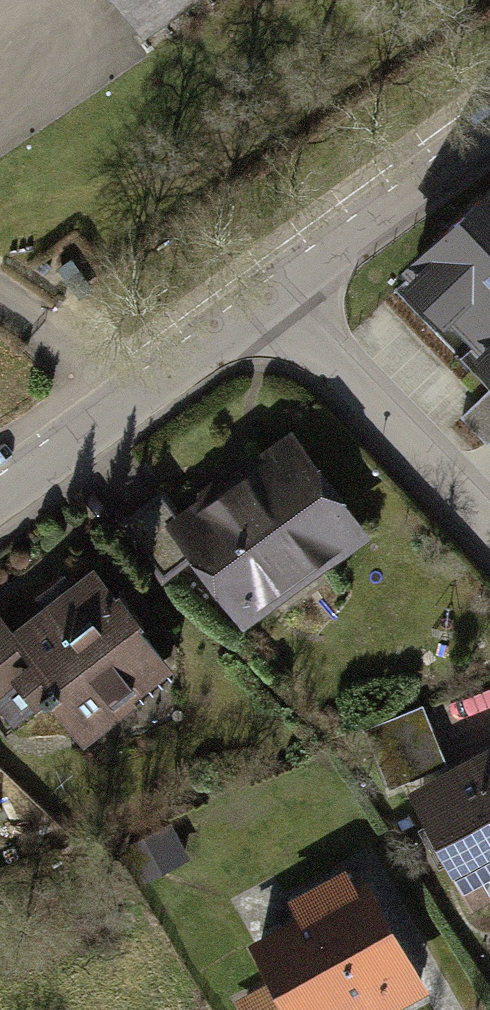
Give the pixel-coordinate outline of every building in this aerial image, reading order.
[(155,36),(207,0),(129,0),(155,36)] [(392,265),(489,374),(489,178),(392,265)] [(308,423),(175,520),(253,626),(386,529),(308,423)] [(0,620),(0,697),(10,708),(39,683),(95,748),(189,668),(107,572),(29,638),(8,613),(0,620)] [(426,704),(388,720),(414,782),(452,766),(426,704)] [(417,789),(477,897),(489,890),(489,748),(417,789)] [(271,942),(309,1009),(384,1009),(432,983),(377,884),(271,942)]
